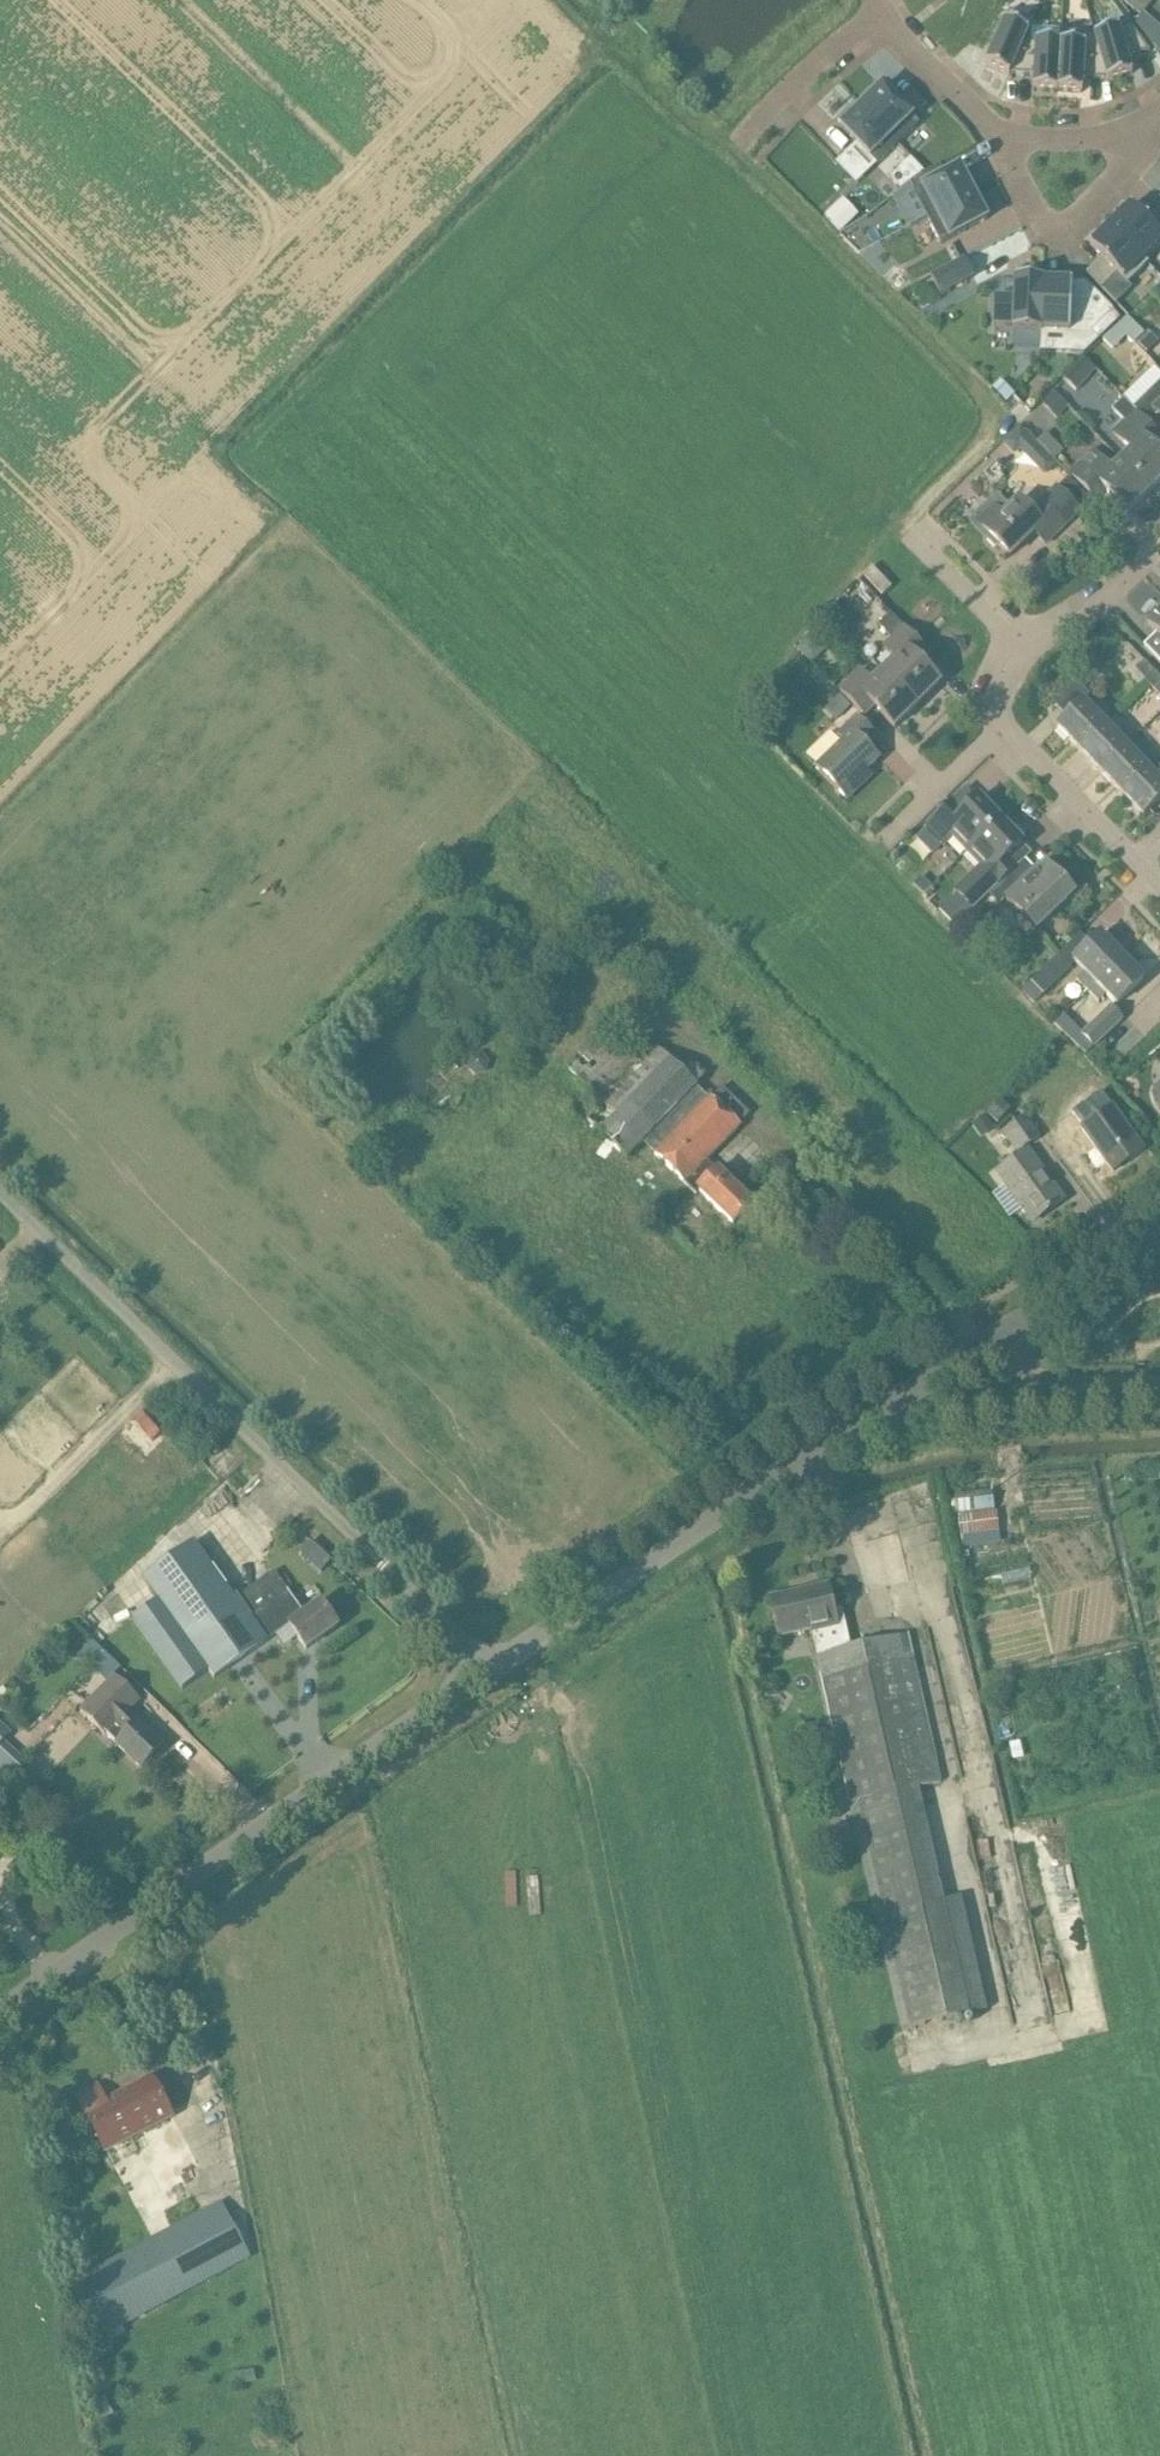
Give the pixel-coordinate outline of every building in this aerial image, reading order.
[(1142,15),(1151,0),(1127,0),(1125,5),(1142,15)] [(1122,20),(1086,33),(1102,77),(1102,78),(1126,69),(1119,49),(1139,42),(1122,20)] [(1067,45),(1052,45),(1054,93),(1078,92),(1077,78),(1102,77),(1086,33),(1082,22),(1066,23),(1067,45)] [(1017,36),(1004,81),(1029,80),(1029,94),(1054,93),(1052,45),(1036,46),(1035,24),(1020,25),(1017,36)] [(992,30),(979,76),(1004,83),(1004,81),(1017,36),(992,30)] [(919,124),(883,86),(881,88),(878,85),(867,95),(870,98),(864,105),(863,104),(861,107),(898,145),(919,124)] [(845,87),(822,99),(833,119),(856,106),(845,87)] [(877,166),(898,145),(861,107),(858,109),(859,109),(852,116),(849,112),(838,123),(842,126),(840,128),(877,166)] [(890,180),(901,191),(925,173),(911,159),(890,180)] [(913,192),(926,216),(925,216),(927,219),(974,194),(960,168),(913,192)] [(927,219),(928,222),(929,222),(941,245),(988,220),(974,194),(927,219)] [(1159,199),(1143,215),(1159,232),(1159,200),(1159,199)] [(825,217),(840,232),(857,215),(842,201),(825,217)] [(845,230),(878,277),(910,254),(889,225),(899,219),(886,201),(845,230)] [(1110,227),(1144,260),(1145,260),(1159,245),(1159,236),(1131,206),(1110,227)] [(1144,260),(1110,227),(1090,247),(1102,259),(1086,275),(1101,290),(1118,275),(1128,285),(1149,264),(1145,260),(1144,260)] [(931,279),(941,298),(974,280),(965,262),(931,279)] [(1042,333),(1044,281),(1015,280),(1014,299),(994,298),(993,326),(1012,327),(1012,333),(1042,334),(1042,333)] [(1045,281),(1044,281),(1042,333),(1070,334),(1070,333),(1091,334),(1113,311),(1093,290),(1086,297),(1072,296),(1072,283),(1044,282),(1045,281)] [(1134,345),(1144,336),(1127,318),(1103,342),(1113,352),(1128,338),(1134,345)] [(1137,344),(1147,354),(1157,344),(1147,334),(1137,344)] [(1073,390),(1092,369),(1082,359),(1062,380),(1063,381),(1073,390)] [(1014,396),(1001,383),(992,391),(1006,404),(1014,396)] [(1134,409),(1159,434),(1159,435),(1159,383),(1134,409)] [(1055,394),(1043,406),(1058,421),(1070,410),(1055,394)] [(1122,462),(1151,491),(1159,482),(1159,456),(1149,444),(1159,434),(1134,409),(1124,399),(1112,411),(1124,423),(1113,433),(1132,453),(1122,462)] [(1047,432),(1036,441),(1023,425),(1008,436),(1040,476),(1066,456),(1047,432)] [(1128,513),(1151,491),(1122,462),(1112,472),(1094,453),(1069,476),(1095,503),(1107,492),(1128,513)] [(1003,517),(989,502),(972,519),(990,537),(987,543),(994,550),(1000,547),(1011,558),(1035,534),(1046,545),(1091,501),(1069,479),(1059,488),(1058,487),(1031,513),(1019,501),(1003,517)] [(873,567),(864,576),(883,596),(892,588),(873,567)] [(1148,625),(1158,635),(1144,647),(1159,664),(1159,613),(1148,625)] [(895,662),(884,673),(917,706),(939,684),(920,665),(931,655),(904,627),(904,628),(892,615),(880,626),(893,641),(883,650),(895,662)] [(825,652),(811,638),(798,651),(812,665),(825,652)] [(1136,671),(1148,684),(1157,675),(1145,662),(1136,671)] [(917,706),(884,673),(874,683),(862,671),(840,693),(842,695),(853,706),(866,719),(877,709),(895,728),(917,706)] [(1157,675),(1148,684),(1159,697),(1159,678),(1157,675)] [(853,706),(842,695),(825,711),(836,722),(853,706)] [(1058,727),(1080,750),(1105,725),(1084,702),(1058,727)] [(879,737),(858,716),(837,736),(845,743),(818,770),(848,801),(863,786),(858,781),(879,760),(867,748),(879,737)] [(1080,750),(1101,772),(1126,747),(1105,725),(1080,750)] [(1148,765),(1156,757),(1137,736),(1129,744),(1148,765)] [(1122,794),(1148,769),(1126,747),(1101,772),(1122,794)] [(1122,794),(1144,817),(1159,802),(1159,782),(1148,769),(1122,794)] [(968,853),(1001,821),(980,799),(960,818),(947,807),(926,827),(946,848),(955,839),(968,853)] [(1001,821),(968,853),(981,867),(955,892),(958,895),(939,913),(954,929),(990,896),(1013,875),(1001,863),(1022,844),(1026,836),(1017,826),(1009,829),(1001,821)] [(1013,875),(990,896),(999,906),(1006,899),(1037,931),(1075,894),(1045,863),(1035,872),(1026,862),(1013,875)] [(1101,935),(1074,962),(1085,973),(1077,981),(1087,992),(1123,958),(1101,935)] [(1034,1005),(1072,969),(1059,957),(1022,993),(1034,1005)] [(1123,958),(1088,992),(1099,1004),(1107,996),(1117,1006),(1145,980),(1123,958)] [(1125,1021),(1111,1007),(1083,1033),(1064,1013),(1053,1024),(1085,1056),(1093,1048),(1095,1050),(1125,1021)] [(605,1049),(594,1038),(565,1066),(602,1104),(583,1123),(625,1164),(644,1144),(697,1197),(700,1194),(733,1226),(753,1205),(718,1171),(717,1173),(708,1164),(743,1128),(741,1126),(751,1116),(723,1088),(712,1099),(710,1098),(708,1099),(697,1089),(699,1088),(651,1043),(637,1058),(616,1038),(605,1049)] [(465,1066),(469,1067),(476,1075),(486,1073),(489,1062),(482,1055),(472,1057),(468,1056),(465,1066)] [(1144,1151),(1101,1092),(1073,1113),(1084,1128),(1082,1129),(1114,1173),(1144,1151)] [(1013,1111),(1001,1101),(987,1116),(998,1126),(1013,1111)] [(973,1125),(981,1136),(995,1126),(986,1115),(973,1125)] [(1003,1134),(1018,1156),(1042,1139),(1026,1117),(1003,1134)] [(1063,1201),(1028,1152),(997,1175),(1033,1224),(1063,1201)] [(994,1511),(992,1494),(962,1497),(964,1514),(994,1511)] [(1001,1541),(997,1512),(959,1517),(961,1538),(965,1537),(966,1546),(1001,1541)] [(235,1598),(195,1542),(143,1579),(159,1602),(132,1621),(182,1692),(209,1673),(216,1683),(270,1644),(269,1641),(290,1627),(306,1651),(339,1629),(321,1603),(304,1615),(275,1571),(238,1596),(235,1598)] [(1001,1575),(1004,1590),(1033,1584),(1029,1569),(1001,1575)] [(851,1648),(843,1609),(833,1611),(827,1588),(769,1601),(778,1639),(810,1632),(816,1656),(815,1656),(848,1801),(900,2033),(988,2012),(962,1898),(945,1901),(920,1790),(943,1786),(909,1634),(851,1648)] [(79,1656),(90,1667),(104,1652),(92,1641),(79,1656)] [(141,1702),(114,1677),(80,1712),(107,1739),(108,1737),(116,1744),(115,1745),(142,1772),(165,1748),(130,1713),(141,1702)] [(8,1739),(0,1731),(0,1747),(8,1739)] [(0,1748),(0,1778),(6,1783),(21,1767),(0,1748)] [(1069,1980),(1092,1975),(1070,1868),(1046,1873),(1069,1980)] [(97,2088),(77,2098),(86,2115),(105,2152),(171,2118),(151,2080),(106,2105),(97,2088)] [(245,2250),(223,2208),(76,2285),(108,2344),(197,2296),(192,2287),(243,2260),(239,2253),(245,2250)] [(234,2375),(236,2386),(256,2383),(253,2372),(234,2375)]
